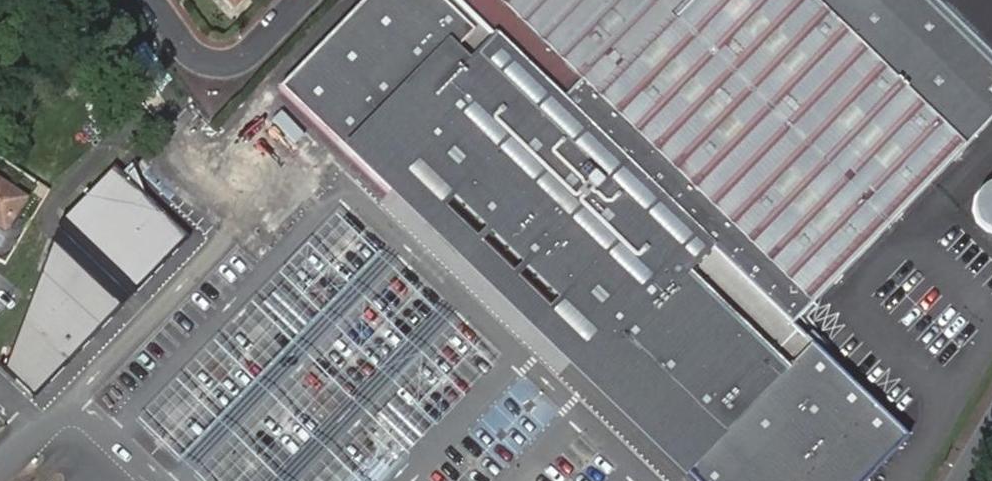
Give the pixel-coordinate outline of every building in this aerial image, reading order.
[(282,88),(697,480),(865,480),(907,436),(791,328),(991,119),(991,0),(367,0),(282,88)] [(316,130),(268,82),(179,170),(227,219),(316,130)] [(113,167),(71,211),(90,223),(128,181),(113,167)] [(90,223),(71,211),(61,222),(3,370),(32,400),(121,308),(134,294),(188,238),(128,181),(90,223)] [(991,184),(990,184),(988,185),(986,186),(985,187),(983,188),(982,189),(980,190),(979,192),(978,193),(977,194),(976,196),(976,198),(975,199),(974,201),(974,202),(974,205),(973,206),(973,208),(973,210),(973,211),(974,213),(974,215),(975,217),(975,218),(976,220),(977,222),(978,223),(979,224),(980,226),(982,227),(983,228),(984,229),(986,230),(987,231),(989,232),(991,233),(991,184)] [(3,236),(24,204),(0,187),(0,233),(3,236)] [(134,294),(121,308),(127,314),(141,300),(134,294)] [(24,480),(43,480),(33,471),(24,480)]
